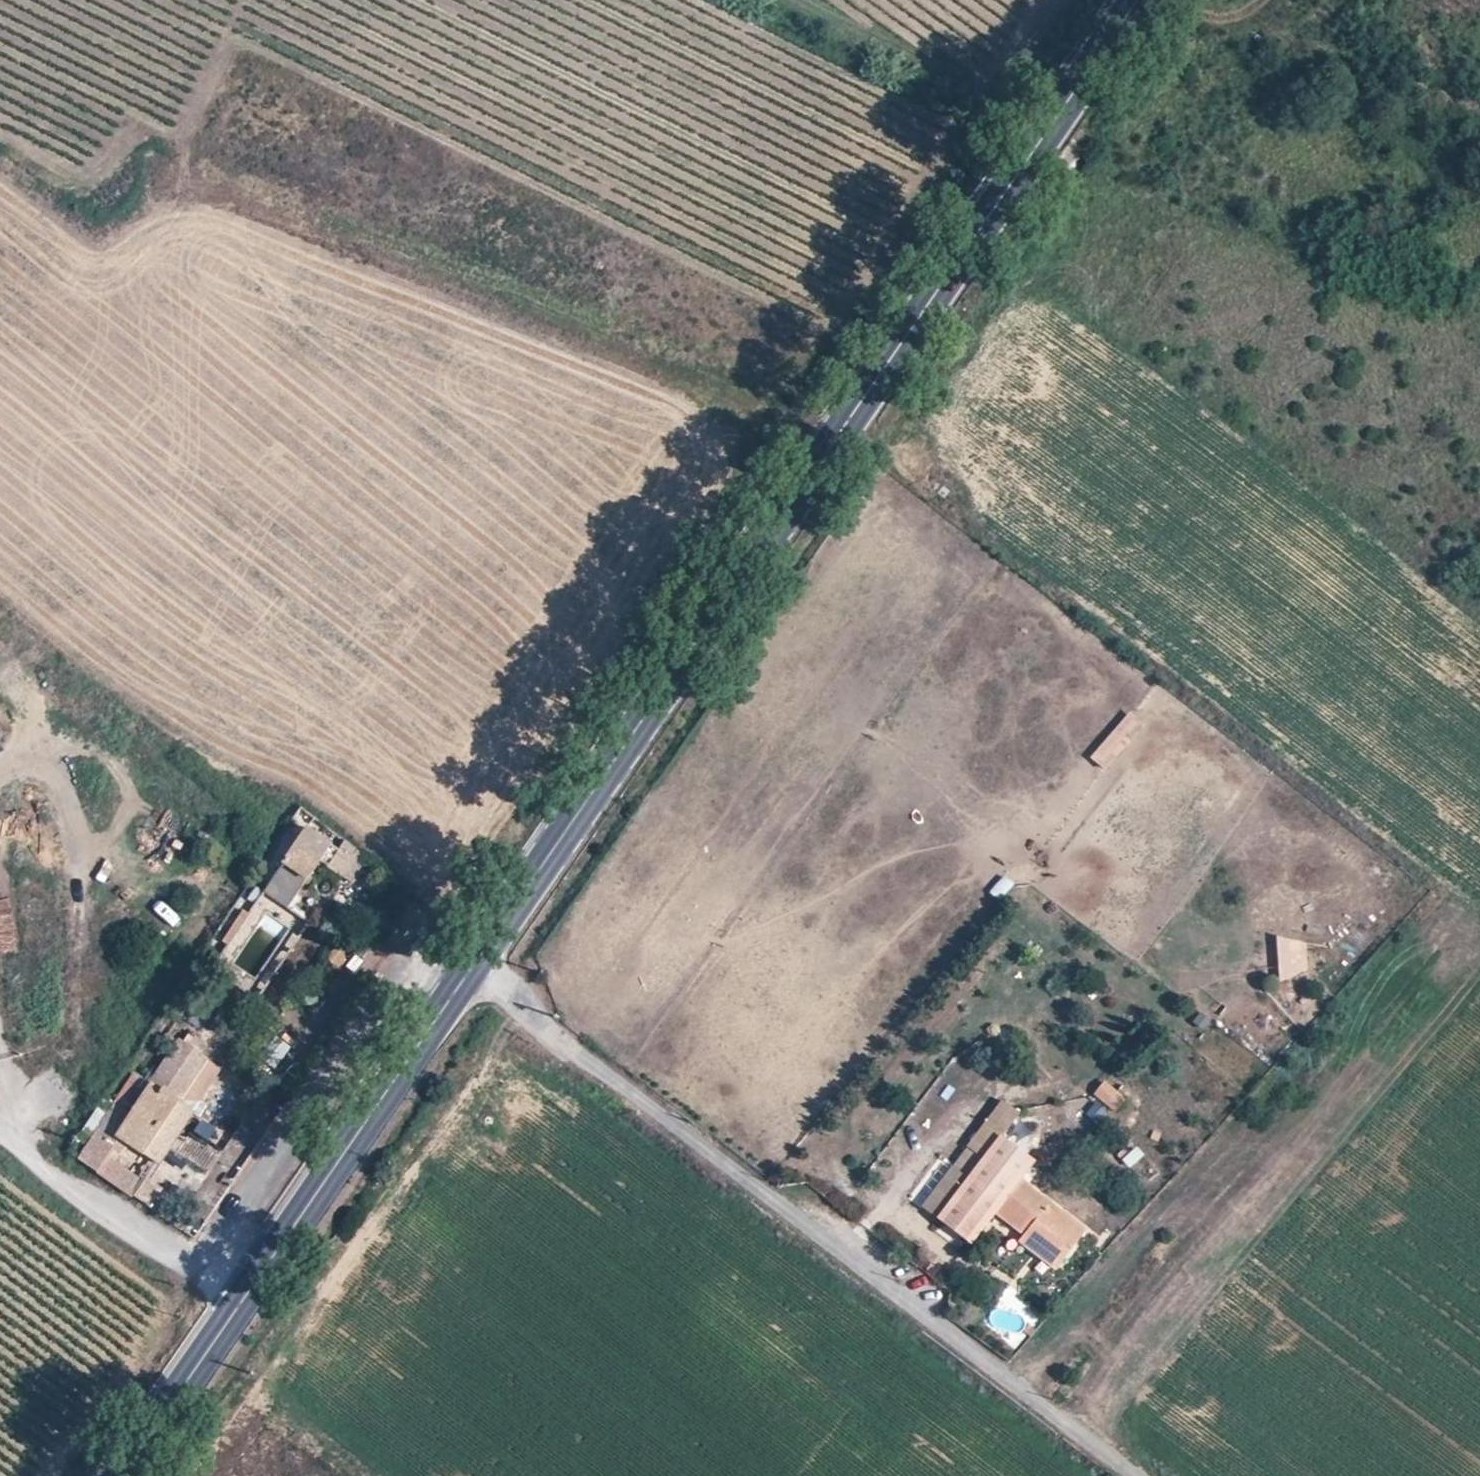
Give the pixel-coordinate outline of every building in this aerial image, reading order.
[(1091,756),(1105,769),(1145,724),(1131,712),(1091,756)] [(357,859),(307,827),(266,890),(289,907),(319,864),(344,879),(357,859)] [(230,944),(251,913),(244,909),(223,938),(230,944)] [(1277,974),(1306,976),(1309,939),(1280,937),(1277,974)] [(214,968),(222,959),(215,951),(206,963),(214,968)] [(277,1035),(260,1057),(276,1069),(293,1047),(277,1035)] [(135,1194),(144,1182),(112,1157),(122,1138),(160,1164),(195,1112),(176,1101),(207,1057),(180,1039),(150,1083),(136,1074),(117,1101),(104,1094),(67,1147),(135,1194)] [(1114,1112),(1126,1097),(1103,1080),(1091,1095),(1114,1112)] [(1003,1135),(1021,1112),(1003,1098),(922,1205),(971,1242),(992,1213),(1021,1233),(1016,1239),(1030,1250),(1047,1224),(1073,1243),(1084,1228),(1020,1177),(1036,1157),(1003,1135)] [(207,1145),(214,1126),(192,1119),(179,1156),(208,1166),(215,1148),(207,1145)] [(135,1194),(151,1204),(162,1188),(147,1177),(144,1182),(135,1194)] [(1054,1267),(1073,1243),(1047,1224),(1030,1250),(1054,1267)]
